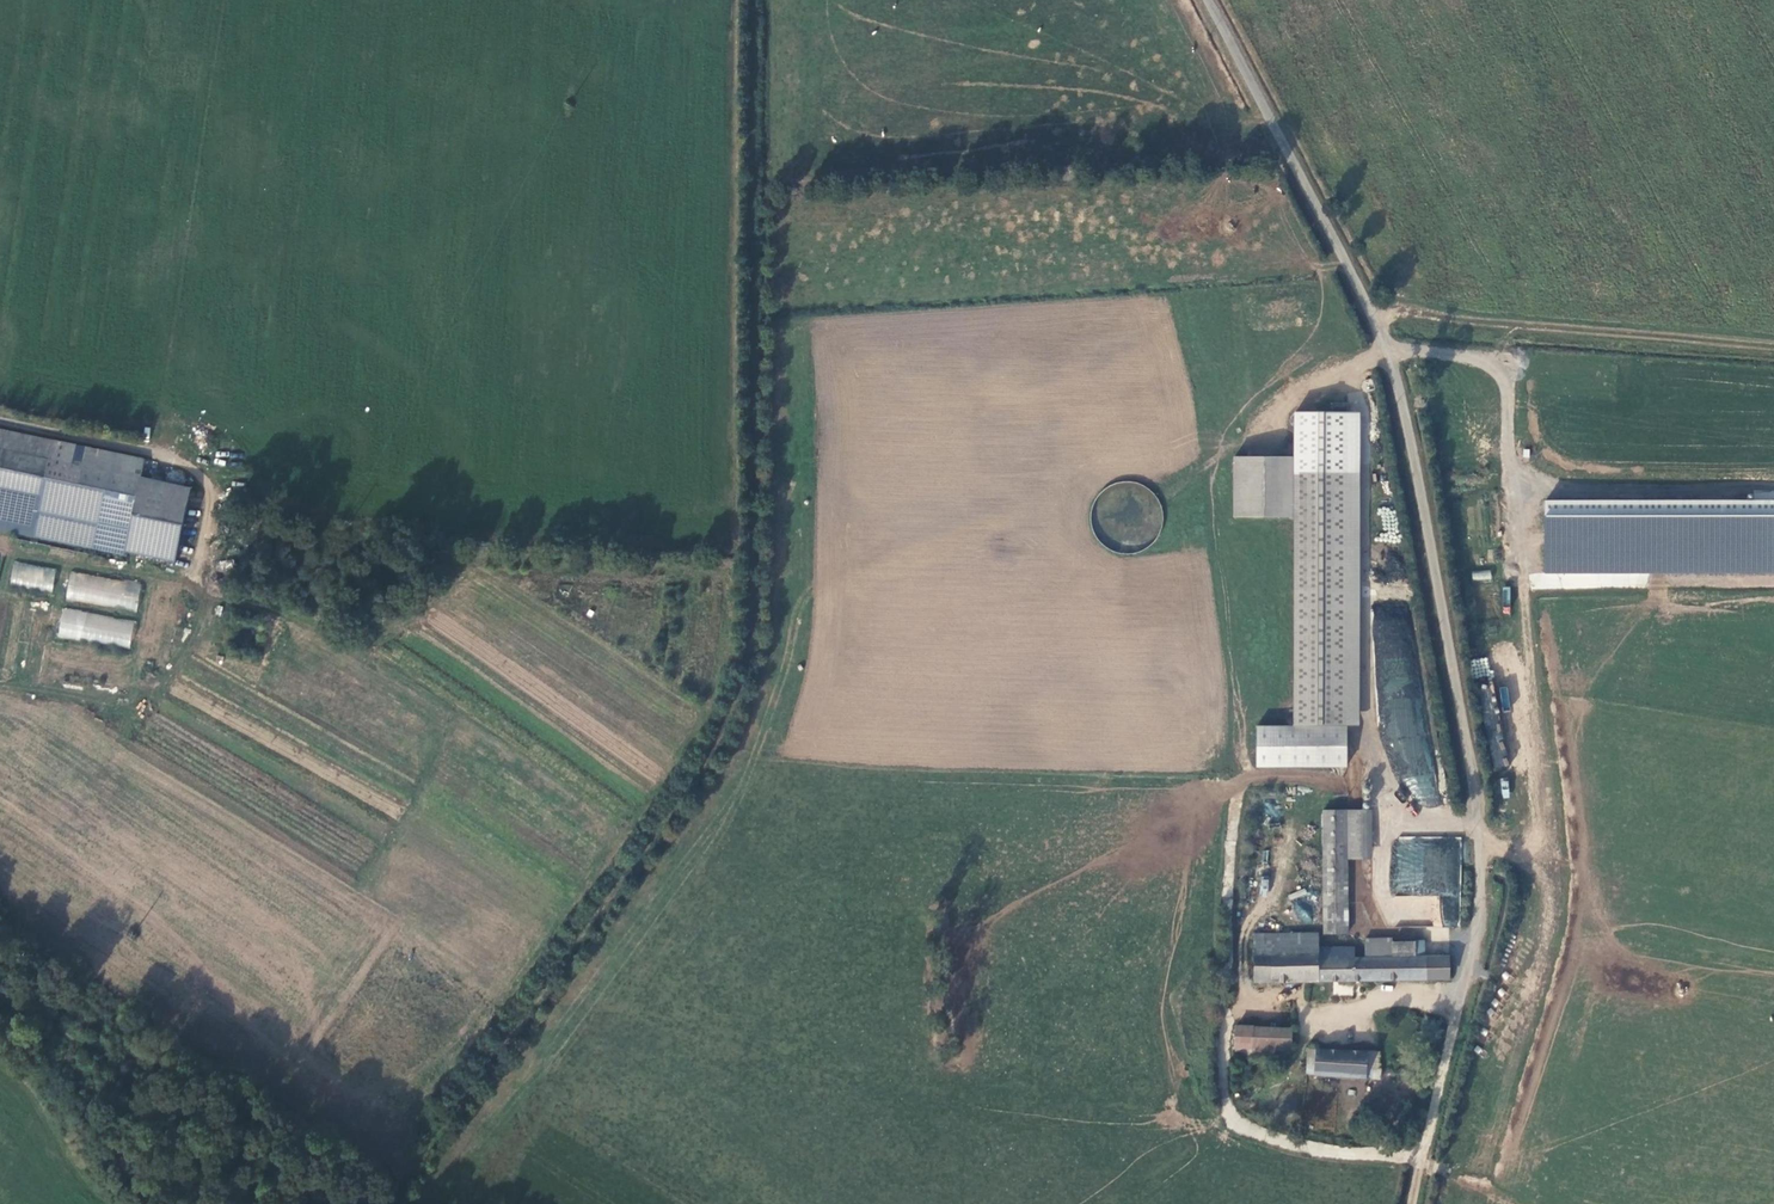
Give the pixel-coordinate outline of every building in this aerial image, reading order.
[(0,429),(0,529),(127,556),(128,552),(175,562),(191,487),(141,476),(144,460),(0,429)] [(1251,767),(1342,768),(1345,474),(1293,474),(1294,459),(1233,458),(1233,518),(1293,519),(1292,728),(1251,728),(1251,767)] [(1546,573),(1773,573),(1773,505),(1545,506),(1546,573)] [(12,563),(10,583),(19,584),(18,592),(52,596),(55,567),(12,563)] [(1491,571),(1472,571),(1472,580),(1491,580),(1491,571)] [(65,601),(138,609),(141,581),(68,573),(65,601)] [(1511,588),(1503,587),(1501,613),(1509,614),(1511,588)] [(24,601),(12,672),(38,677),(51,606),(24,601)] [(60,610),(57,638),(131,646),(134,618),(60,610)] [(1435,805),(1426,716),(1414,717),(1412,697),(1389,699),(1401,809),(1435,805)] [(1356,812),(1316,812),(1317,934),(1340,934),(1340,858),(1356,858),(1356,812)] [(1460,926),(1461,838),(1395,836),(1394,909),(1400,909),(1400,896),(1440,897),(1440,925),(1460,926)] [(1313,874),(1282,874),(1282,909),(1313,909),(1313,874)] [(1311,934),(1247,935),(1247,984),(1444,982),(1444,960),(1413,960),(1413,946),(1393,947),(1393,943),(1366,943),(1366,960),(1347,961),(1347,950),(1311,950),(1311,934)] [(1284,1030),(1229,1028),(1228,1049),(1284,1051),(1284,1030)] [(1370,1053),(1301,1048),(1300,1064),(1306,1064),(1305,1077),(1374,1082),(1374,1072),(1369,1072),(1370,1053)]
